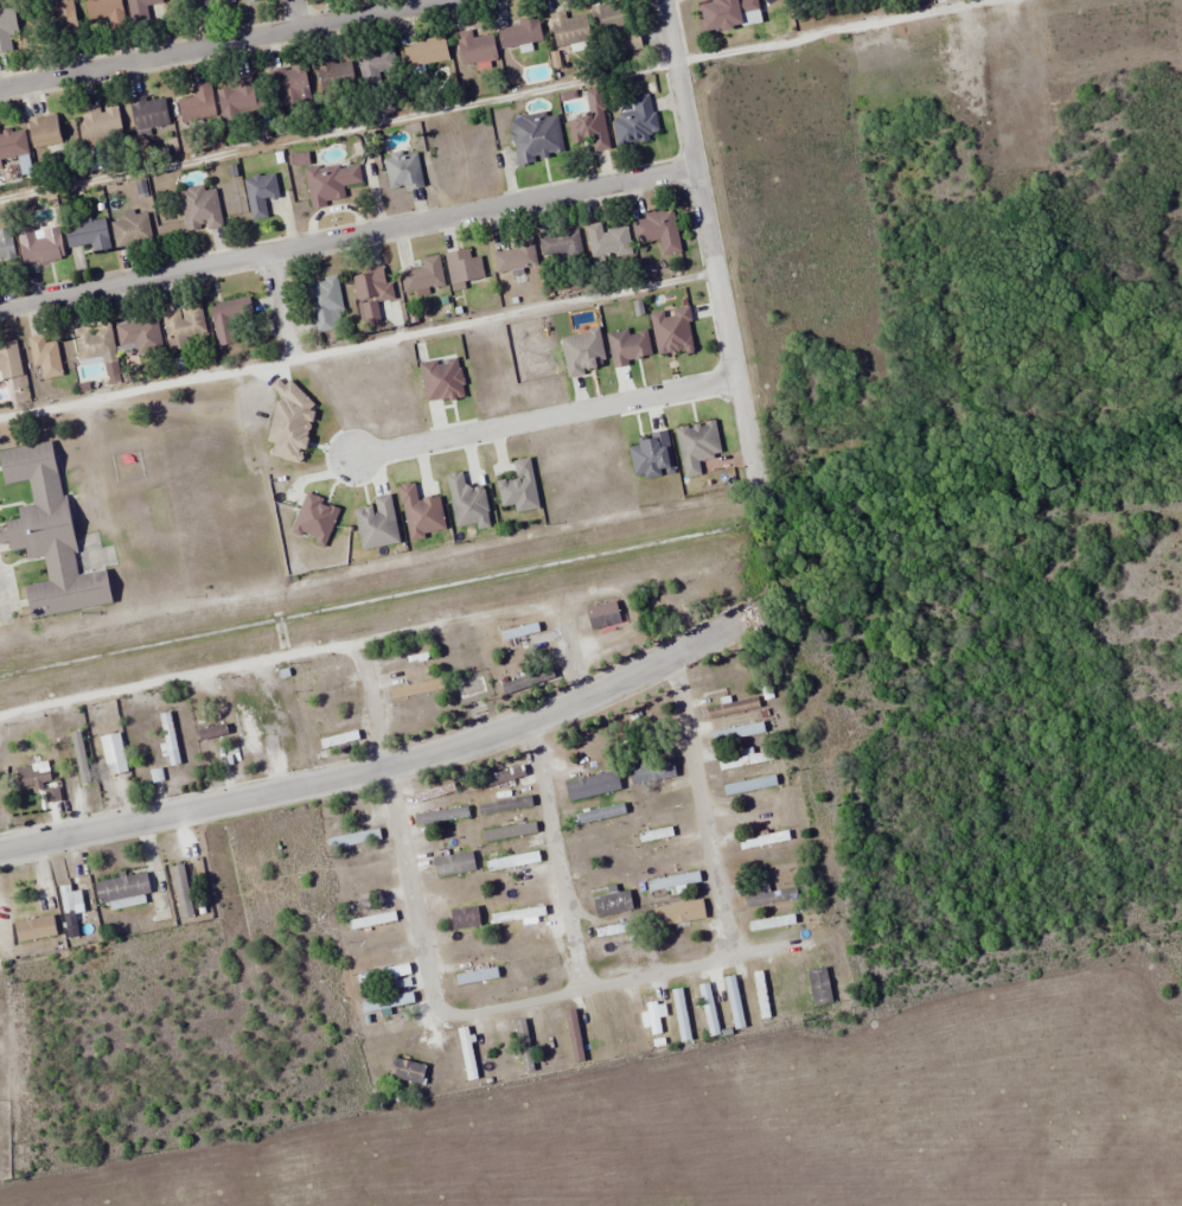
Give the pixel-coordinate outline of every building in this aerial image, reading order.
[(70,0),(66,0),(45,5),(54,43),(80,37),(70,0)] [(121,0),(89,0),(85,1),(88,21),(108,18),(110,31),(126,29),(121,0)] [(149,23),(146,6),(163,3),(163,0),(127,0),(131,25),(149,23)] [(209,0),(177,0),(185,14),(209,0)] [(590,6),(596,38),(610,35),(616,66),(643,60),(631,0),(618,0),(590,6)] [(757,0),(722,0),(722,1),(701,4),(706,32),(744,26),(742,15),(759,12),(757,0)] [(556,47),(590,41),(586,16),(566,19),(565,11),(550,14),(556,47)] [(10,53),(10,33),(16,33),(16,14),(0,14),(0,53),(10,53)] [(496,27),(502,51),(543,41),(537,18),(496,27)] [(492,34),(473,38),(471,30),(456,33),(462,66),(497,59),(492,34)] [(449,60),(445,38),(403,46),(407,69),(449,60)] [(383,71),(390,74),(396,58),(369,48),(357,80),(377,88),(383,71)] [(355,87),(352,62),(318,65),(321,91),(355,87)] [(276,108),(312,101),(304,64),(268,71),(276,108)] [(181,123),(216,119),(211,83),(191,85),(192,98),(178,100),(181,123)] [(238,110),(255,108),(252,83),(218,87),(222,124),(239,122),(238,110)] [(568,118),(571,143),(592,140),(593,152),(610,149),(601,87),(584,90),(588,115),(568,118)] [(617,145),(659,137),(651,94),(631,98),(634,113),(612,117),(617,145)] [(136,133),(169,126),(163,98),(146,101),(144,96),(129,99),(136,133)] [(85,148),(124,141),(117,107),(100,110),(99,105),(77,109),(85,148)] [(564,156),(556,111),(509,120),(516,164),(564,156)] [(63,140),(54,113),(27,121),(35,149),(63,140)] [(28,155),(24,128),(0,131),(0,160),(28,155)] [(420,188),(420,153),(386,153),(386,188),(420,188)] [(346,200),(343,187),(363,183),(357,160),(304,172),(312,207),(346,200)] [(268,218),(264,200),(278,197),(274,173),(244,179),(251,221),(268,218)] [(215,186),(179,193),(187,233),(223,227),(215,186)] [(123,220),(111,222),(115,247),(151,241),(147,211),(123,215),(123,220)] [(681,253),(674,211),(633,217),(636,243),(660,240),(663,256),(681,253)] [(92,243),(94,254),(112,249),(103,218),(64,228),(70,248),(92,243)] [(603,232),(601,222),(585,225),(593,263),(633,255),(627,226),(603,232)] [(14,258),(10,228),(0,229),(0,260),(14,258)] [(20,228),(20,261),(61,261),(61,228),(20,228)] [(584,255),(579,228),(539,235),(543,261),(584,255)] [(497,273),(537,266),(533,239),(515,242),(517,249),(493,253),(497,273)] [(472,258),(469,248),(444,255),(453,289),(486,280),(479,256),(472,258)] [(401,272),(404,293),(444,288),(440,255),(422,258),(423,269),(401,272)] [(357,301),(388,295),(383,266),(352,272),(357,301)] [(315,333),(345,327),(335,277),(306,282),(315,333)] [(238,344),(234,322),(254,319),(250,298),(210,306),(218,347),(238,344)] [(208,341),(201,304),(161,312),(169,349),(208,341)] [(694,351),(689,308),(651,313),(656,355),(694,351)] [(163,351),(157,317),(116,325),(122,359),(163,351)] [(117,364),(109,323),(72,330),(78,361),(103,356),(105,366),(117,364)] [(62,376),(54,334),(29,339),(38,381),(62,376)] [(23,376),(16,341),(0,344),(0,381),(23,376)] [(4,484),(0,465),(0,453),(51,442),(63,498),(66,497),(77,549),(72,549),(77,575),(107,569),(113,602),(31,619),(25,586),(49,581),(44,555),(27,559),(26,549),(11,553),(5,522),(20,518),(18,506),(34,503),(30,479),(4,484)] [(325,546),(340,507),(306,494),(291,533),(325,546)] [(620,624),(618,602),(586,606),(588,628),(620,624)] [(500,628),(501,638),(540,634),(539,624),(500,628)] [(443,690),(441,678),(396,686),(398,698),(443,690)] [(705,705),(707,717),(759,710),(757,698),(705,705)] [(395,714),(397,725),(449,715),(447,704),(395,714)] [(275,708),(283,749),(292,747),(285,707),(275,708)] [(168,766),(180,764),(170,711),(158,713),(168,766)] [(765,733),(763,723),(711,732),(713,742),(765,733)] [(227,724),(199,726),(200,738),(228,737),(227,724)] [(60,733),(61,745),(70,744),(75,787),(90,786),(85,731),(60,733)] [(104,745),(111,778),(121,776),(114,743),(104,745)] [(631,786),(677,777),(673,758),(628,766),(631,786)] [(503,765),(504,770),(471,778),(474,790),(526,776),(521,760),(503,765)] [(52,783),(49,762),(16,767),(19,788),(52,783)] [(621,789),(616,770),(564,783),(569,802),(621,789)] [(723,786),(725,795),(777,785),(775,775),(723,786)] [(41,790),(43,803),(59,800),(58,787),(41,790)] [(479,812),(533,810),(532,798),(478,801),(479,812)] [(572,814),(574,825),(626,814),(624,803),(572,814)] [(418,828),(467,815),(465,805),(415,817),(418,828)] [(483,840),(535,835),(534,824),(482,829),(483,840)] [(381,841),(379,829),(326,837),(328,849),(381,841)] [(791,842),(789,831),(736,839),(737,850),(791,842)] [(471,833),(447,836),(419,840),(421,851),(473,845),(471,833)] [(541,865),(540,853),(486,858),(487,869),(541,865)] [(701,882),(699,871),(647,880),(649,891),(701,882)] [(151,898),(146,872),(95,881),(98,903),(111,901),(111,905),(151,898)] [(78,936),(75,912),(84,911),(81,890),(71,892),(70,884),(60,885),(66,938),(78,936)] [(178,914),(187,912),(182,885),(173,887),(178,914)] [(742,895),(745,908),(798,898),(795,886),(769,891),(769,890),(742,895)] [(633,909),(629,890),(592,897),(596,916),(633,909)] [(706,919),(704,900),(653,905),(655,925),(706,919)] [(547,914),(545,904),(490,914),(492,925),(547,914)] [(451,909),(452,929),(481,927),(480,907),(451,909)] [(349,919),(351,929),(396,921),(394,911),(349,919)] [(803,922),(801,912),(749,923),(751,933),(803,922)] [(57,937),(55,916),(14,921),(16,941),(57,937)] [(647,950),(645,943),(626,949),(628,956),(647,950)] [(356,974),(358,984),(411,974),(409,963),(356,974)] [(808,969),(812,1006),(832,1003),(828,967),(808,969)] [(724,977),(733,1029),(745,1027),(735,975),(724,977)] [(698,985),(709,1037),(721,1034),(709,982),(698,985)] [(691,1040),(683,987),(671,989),(680,1042),(691,1040)] [(415,1003),(413,992),(360,1001),(361,1012),(415,1003)] [(643,996),(653,1046),(660,1044),(659,1035),(663,1034),(656,994),(643,996)] [(584,1060),(576,1009),(565,1010),(573,1062),(584,1060)] [(476,1079),(469,1026),(458,1028),(466,1080),(476,1079)]
